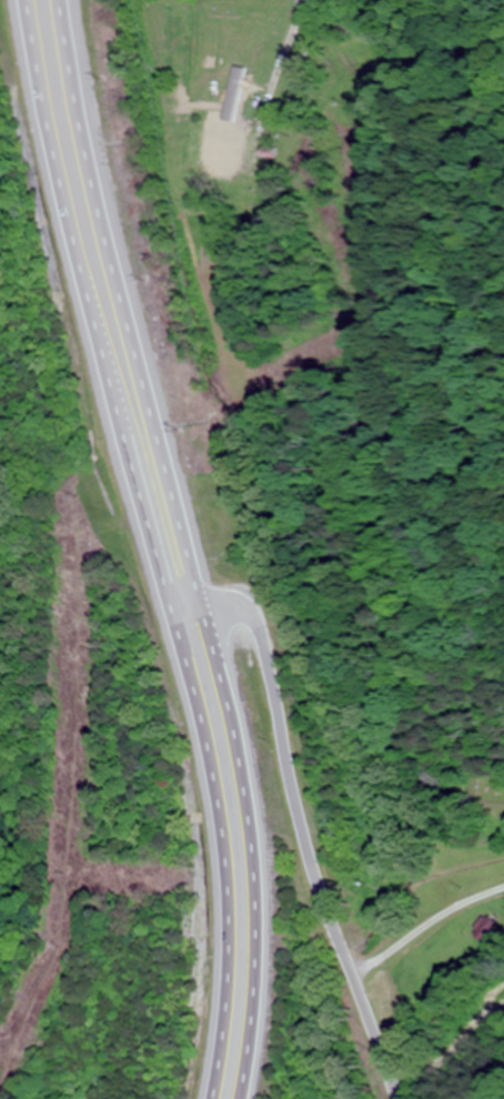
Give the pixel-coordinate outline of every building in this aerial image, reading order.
[(275,157),(275,145),(257,145),(257,157),(275,157)]
